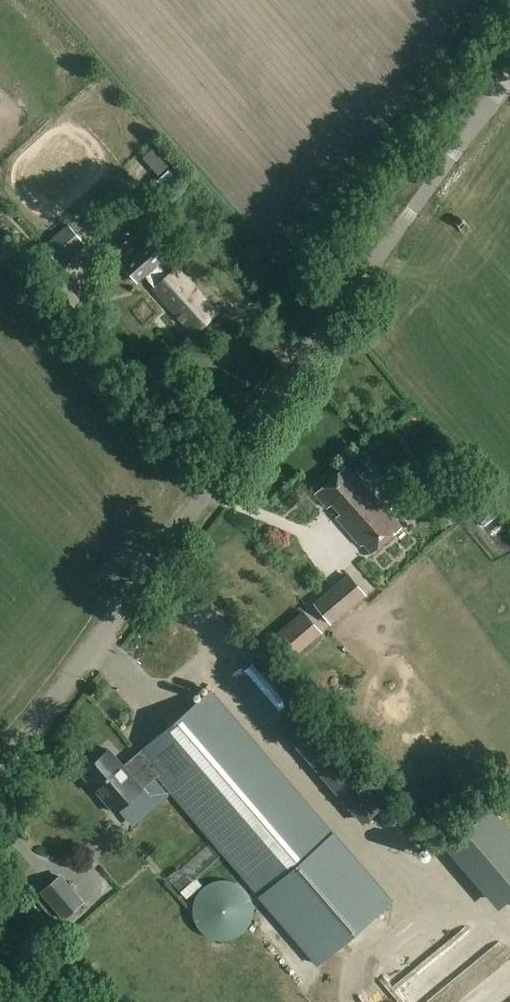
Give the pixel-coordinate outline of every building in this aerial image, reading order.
[(68,225),(44,246),(60,264),(84,243),(68,225)] [(150,241),(122,266),(124,268),(137,283),(144,276),(159,264),(165,258),(150,241)] [(154,287),(151,289),(192,336),(218,313),(178,266),(168,275),(154,287)] [(365,463),(356,470),(363,478),(372,471),(365,463)] [(337,519),(360,546),(363,543),(371,552),(367,554),(370,557),(402,529),(360,480),(357,483),(345,470),(316,495),(327,508),(331,505),(341,516),(337,519)] [(348,573),(312,603),(331,625),(367,595),(348,573)] [(322,632),(304,611),(273,637),(291,659),(322,632)] [(272,719),(296,698),(257,653),(233,674),(272,719)] [(110,748),(82,772),(116,811),(142,788),(157,776),(158,777),(170,791),(262,896),(319,962),(389,900),(333,835),(210,693),(127,765),(126,766),(110,748)] [(64,918),(82,903),(59,876),(41,892),(64,918)] [(195,878),(181,891),(187,898),(201,884),(195,878)] [(253,902),(249,893),(242,886),(234,881),(224,879),(214,880),(206,884),(198,891),(194,899),(192,909),(193,918),(197,927),(204,935),(212,939),(222,941),(231,940),(240,936),(247,929),(252,921),(254,911),(253,902)]
